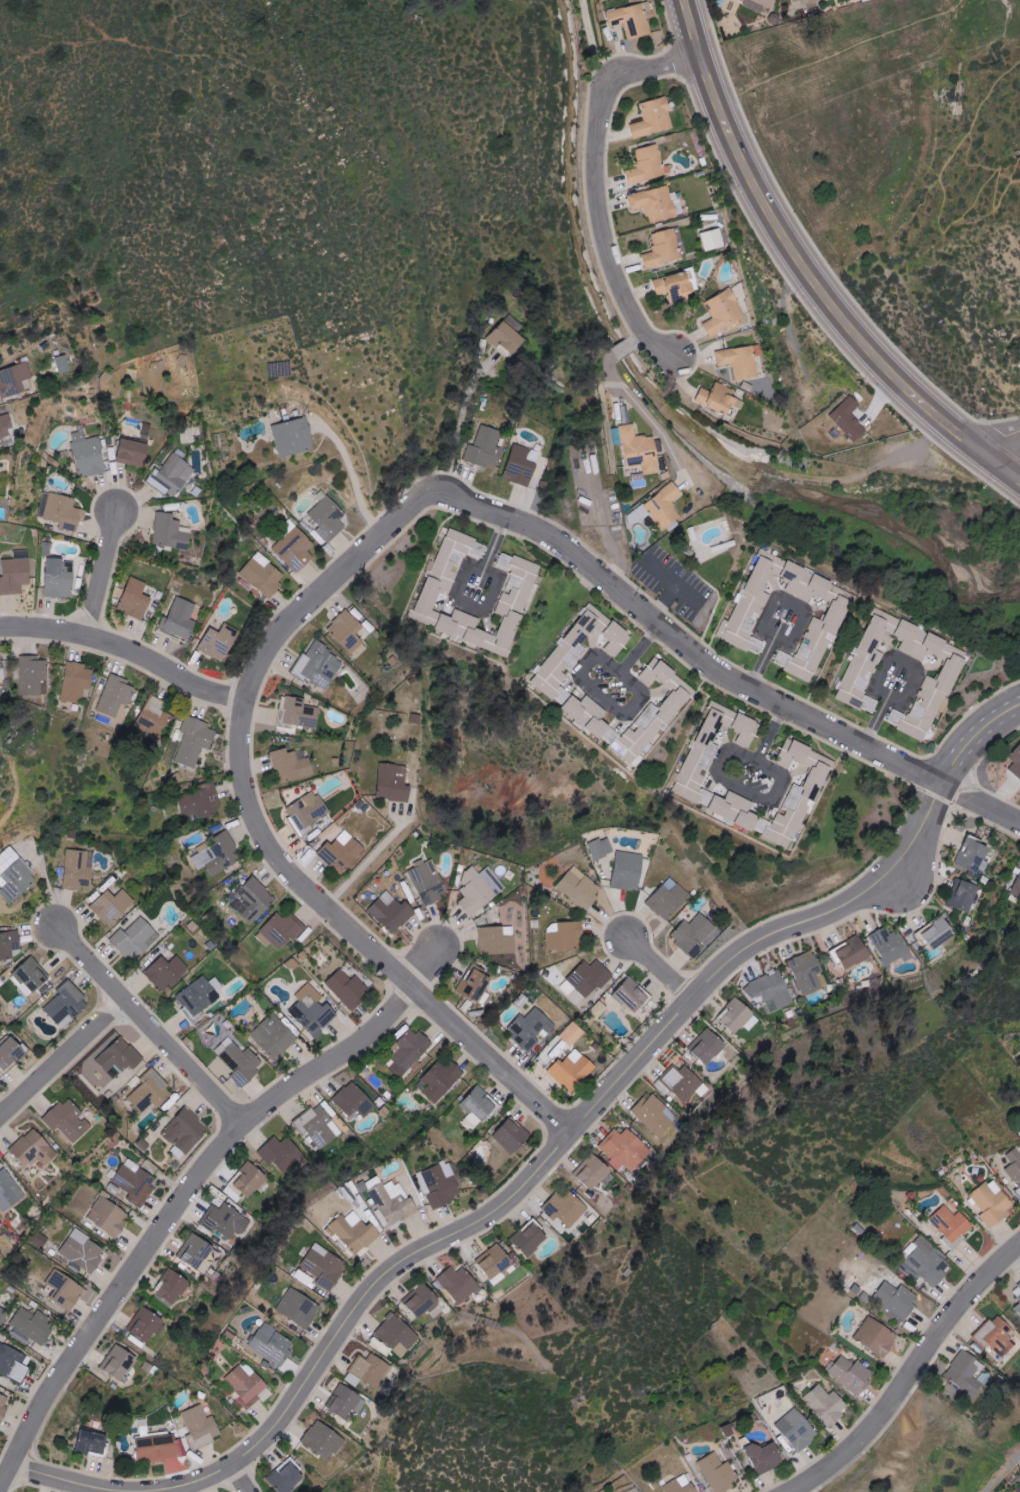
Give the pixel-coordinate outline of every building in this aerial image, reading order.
[(746,9),(763,9),(763,8),(776,7),(776,0),(746,0),(746,9)] [(804,9),(818,9),(818,1),(821,1),(821,0),(804,0),(804,9)] [(608,11),(611,26),(625,23),(628,39),(650,35),(645,4),(608,11)] [(952,86),(945,85),(942,88),(939,107),(942,107),(943,102),(948,102),(947,106),(952,107),(952,114),(963,115),(967,80),(960,79),(962,58),(961,57),(958,62),(955,87),(952,86)] [(634,138),(675,129),(667,97),(641,103),(645,121),(631,124),(634,138)] [(672,175),(670,164),(664,165),(659,144),(636,150),(640,169),(627,172),(629,184),(672,175)] [(648,223),(681,217),(677,192),(670,193),(669,187),(628,194),(631,210),(645,208),(648,223)] [(643,254),(644,267),(679,262),(675,229),(651,233),(653,253),(643,254)] [(725,247),(721,229),(699,233),(702,252),(725,247)] [(670,304),(693,300),(688,273),(654,280),(657,296),(668,294),(670,304)] [(704,324),(711,337),(746,317),(730,288),(705,303),(714,318),(704,324)] [(515,355),(528,339),(506,321),(493,337),(515,355)] [(759,378),(755,353),(761,352),(760,345),(716,352),(719,367),(733,364),(736,381),(759,378)] [(60,374),(71,371),(67,355),(56,357),(60,374)] [(29,379),(32,378),(29,364),(0,371),(0,396),(0,398),(32,391),(29,379)] [(737,390),(716,384),(714,393),(700,389),(696,403),(730,414),(737,390)] [(868,431),(852,413),(861,405),(852,396),(830,415),(854,443),(868,431)] [(9,434),(14,433),(11,415),(0,418),(0,446),(11,444),(9,434)] [(273,426),(280,458),(316,449),(309,417),(273,426)] [(625,466),(642,465),(643,474),(659,473),(657,436),(636,437),(635,424),(623,425),(625,466)] [(498,446),(501,430),(479,425),(470,463),(498,469),(503,448),(498,446)] [(107,473),(100,436),(86,439),(84,431),(71,433),(78,470),(85,469),(87,477),(107,473)] [(147,467),(150,443),(122,439),(119,464),(147,467)] [(531,449),(515,444),(504,479),(531,487),(538,464),(527,461),(531,449)] [(576,473),(599,469),(597,451),(573,455),(576,473)] [(151,483),(175,500),(196,468),(172,452),(151,483)] [(671,503),(682,493),(673,482),(643,506),(664,532),(683,517),(671,503)] [(61,523),(60,529),(81,533),(86,510),(74,508),(76,498),(49,493),(44,520),(61,523)] [(309,515),(320,526),(315,532),(329,545),(346,526),(341,521),(348,514),(328,495),(309,515)] [(190,549),(192,526),(175,524),(176,514),(157,512),(153,545),(190,549)] [(315,540),(290,525),(273,554),(302,572),(313,555),(307,552),(315,540)] [(441,591),(451,594),(465,553),(483,559),(488,543),(447,529),(431,578),(429,577),(417,613),(432,618),(441,591)] [(23,585),(32,585),(30,550),(16,550),(17,559),(2,560),(3,577),(0,577),(0,595),(23,594),(23,585)] [(724,640),(760,656),(766,642),(752,636),(770,594),(765,592),(775,571),(774,571),(780,557),(763,550),(724,640)] [(515,651),(537,575),(539,576),(542,565),(503,553),(500,565),(513,569),(505,594),(503,593),(496,614),(506,617),(500,636),(477,629),(481,618),(456,610),(454,617),(442,614),(437,633),(456,638),(460,626),(470,629),(466,642),(485,647),(486,642),(515,651)] [(75,598),(75,560),(47,560),(47,598),(75,598)] [(287,577),(267,561),(250,583),(270,599),(287,577)] [(856,595),(817,575),(811,586),(802,582),(809,570),(791,561),(782,579),(790,583),(786,591),(809,603),(815,593),(834,603),(824,622),(814,617),(794,657),(780,650),(774,664),(812,683),(856,595)] [(143,594),(147,582),(130,577),(119,612),(145,620),(152,597),(143,594)] [(164,616),(159,629),(189,642),(197,622),(191,620),(197,604),(177,596),(169,618),(164,616)] [(536,673),(558,691),(553,697),(555,699),(563,690),(559,686),(569,674),(568,673),(587,649),(582,645),(600,623),(607,629),(613,622),(591,605),(536,673)] [(327,630),(353,654),(364,642),(357,636),(366,627),(347,609),(327,630)] [(966,649),(929,635),(926,642),(917,641),(922,627),(874,609),(839,701),(875,714),(880,701),(867,696),(883,653),(880,652),(886,633),(904,640),(900,651),(924,661),(927,654),(941,655),(941,664),(945,665),(939,681),(926,676),(911,717),(892,710),(886,725),(925,740),(936,711),(945,712),(965,657),(966,649)] [(610,641),(604,651),(617,659),(634,635),(614,622),(604,637),(610,641)] [(221,633),(210,627),(199,651),(225,663),(241,631),(225,623),(221,633)] [(306,681),(307,679),(329,690),(346,659),(313,641),(294,675),(306,681)] [(47,657),(19,658),(20,696),(48,695),(47,657)] [(635,767),(695,688),(656,657),(639,679),(650,687),(656,678),(674,692),(660,709),(650,702),(613,750),(635,767)] [(93,690),(94,670),(85,669),(86,663),(65,662),(63,702),(83,703),(84,689),(93,690)] [(136,683),(107,676),(99,712),(119,717),(121,704),(130,706),(136,683)] [(604,739),(612,726),(603,720),(609,711),(586,696),(582,702),(573,695),(562,712),(604,739)] [(164,712),(167,703),(149,696),(136,727),(162,738),(171,715),(164,712)] [(278,727),(293,729),(293,725),(318,728),(321,708),(305,706),(306,699),(282,696),(278,727)] [(673,793),(710,807),(715,795),(701,790),(711,763),(713,763),(720,746),(716,745),(725,722),(727,723),(732,709),(714,702),(699,743),(692,741),(673,793)] [(751,749),(757,735),(754,734),(760,722),(741,714),(734,730),(741,733),(737,744),(751,749)] [(173,761),(195,769),(203,747),(210,750),(216,731),(208,728),(210,724),(188,716),(173,761)] [(834,759),(788,739),(778,763),(790,768),(793,760),(814,769),(805,789),(794,783),(776,824),(764,819),(757,834),(794,850),(834,759)] [(1019,780),(1019,749),(1005,766),(1019,780)] [(274,771),(284,770),(285,783),(313,779),(309,750),(289,753),(289,750),(272,752),(274,771)] [(408,765),(380,764),(378,797),(391,797),(391,801),(412,802),(412,787),(407,786),(408,765)] [(213,781),(200,785),(202,791),(178,798),(183,817),(199,813),(200,819),(222,813),(213,781)] [(711,812),(736,822),(735,823),(756,832),(763,817),(750,812),(754,803),(731,792),(727,800),(718,796),(711,812)] [(302,838),(315,830),(312,825),(332,812),(320,795),(306,804),(303,799),(285,811),(302,838)] [(320,854),(340,876),(367,851),(346,829),(320,854)] [(207,866),(214,877),(244,860),(230,834),(191,857),(199,871),(207,866)] [(615,853),(609,837),(588,845),(594,861),(615,853)] [(955,869),(978,878),(990,846),(968,837),(955,869)] [(39,880),(11,846),(0,855),(0,877),(2,875),(8,884),(0,890),(0,892),(11,905),(39,880)] [(95,868),(86,867),(88,852),(68,849),(63,888),(91,891),(95,868)] [(644,854),(617,852),(614,889),(642,891),(644,854)] [(450,894),(433,858),(408,870),(425,906),(450,894)] [(488,867),(479,874),(474,867),(456,881),(468,896),(459,902),(471,917),(507,890),(488,867)] [(590,911),(598,898),(596,897),(603,886),(572,867),(557,890),(590,911)] [(253,926),(277,899),(255,878),(230,905),(253,926)] [(671,923),(691,893),(668,878),(648,907),(671,923)] [(949,906),(971,914),(981,887),(957,878),(953,888),(955,889),(949,906)] [(116,897),(109,890),(91,907),(110,927),(136,903),(124,890),(116,897)] [(406,901),(402,905),(387,891),(368,911),(395,935),(417,911),(406,901)] [(268,948),(273,943),(282,952),(303,929),(282,909),(256,937),(268,948)] [(706,949),(701,944),(717,928),(701,913),(690,924),(686,921),(671,937),(694,960),(706,949)] [(111,939),(133,963),(162,937),(143,917),(125,933),(122,929),(111,939)] [(934,951),(958,936),(947,919),(923,933),(934,951)] [(546,933),(547,950),(581,949),(581,938),(584,938),(584,922),(559,923),(560,932),(546,933)] [(480,928),(480,955),(516,954),(515,926),(480,928)] [(890,934),(887,928),(872,934),(885,966),(904,959),(905,962),(913,959),(901,929),(890,934)] [(21,957),(20,932),(0,933),(0,957),(21,957)] [(847,941),(850,947),(839,953),(847,970),(872,958),(861,934),(847,941)] [(822,973),(816,952),(791,959),(801,996),(821,991),(817,974),(822,973)] [(170,964),(163,956),(146,975),(166,994),(190,968),(178,956),(170,964)] [(569,981),(588,1001),(614,976),(596,956),(569,981)] [(34,958),(11,974),(27,997),(50,981),(34,958)] [(458,993),(480,1003),(493,976),(470,965),(458,993)] [(326,984),(352,1011),(372,992),(356,976),(352,980),(341,969),(326,984)] [(746,984),(753,1004),(765,999),(770,1013),(795,1004),(782,970),(746,984)] [(228,990),(215,977),(210,982),(203,974),(174,1001),(194,1022),(228,990)] [(615,998),(639,1015),(653,996),(628,979),(615,998)] [(60,994),(44,1010),(64,1030),(91,1003),(67,980),(56,991),(60,994)] [(338,1018),(322,999),(323,998),(310,982),(295,995),(301,1002),(291,1011),(314,1038),(338,1018)] [(761,1019),(737,997),(718,1018),(737,1035),(745,1027),(750,1031),(761,1019)] [(507,1031),(529,1053),(540,1041),(536,1037),(544,1029),(549,1033),(557,1026),(537,1007),(525,1018),(522,1015),(507,1031)] [(251,1037),(277,1061),(299,1038),(273,1013),(251,1037)] [(561,1037),(572,1047),(585,1033),(574,1022),(561,1037)] [(709,1066),(728,1045),(709,1027),(690,1049),(709,1066)] [(434,1043),(417,1029),(386,1064),(402,1078),(415,1064),(434,1043)] [(6,1039),(2,1034),(0,1036),(0,1047),(2,1049),(0,1050),(0,1065),(6,1072),(28,1055),(12,1035),(6,1039)] [(96,1061),(108,1073),(116,1065),(122,1072),(129,1066),(134,1071),(145,1061),(123,1037),(96,1061)] [(245,1053),(234,1042),(219,1057),(235,1073),(232,1076),(236,1079),(234,1081),(242,1089),(266,1064),(249,1048),(245,1053)] [(573,1094),(596,1066),(576,1049),(564,1064),(559,1060),(548,1073),(573,1094)] [(466,1073),(446,1055),(417,1086),(436,1104),(466,1073)] [(702,1097),(710,1089),(686,1065),(679,1072),(674,1067),(661,1081),(686,1104),(697,1092),(702,1097)] [(159,1109),(173,1096),(167,1089),(170,1086),(153,1068),(140,1080),(144,1084),(128,1099),(142,1114),(154,1104),(159,1109)] [(379,1095),(358,1075),(333,1101),(351,1118),(358,1111),(366,1118),(377,1106),(373,1102),(379,1095)] [(461,1106),(472,1117),(475,1113),(485,1123),(501,1107),(480,1087),(461,1106)] [(631,1115),(664,1138),(679,1115),(647,1092),(631,1115)] [(76,1145),(92,1127),(81,1117),(85,1113),(68,1098),(45,1123),(54,1131),(57,1128),(76,1145)] [(343,1132),(320,1103),(295,1123),(306,1137),(305,1137),(318,1153),(343,1132)] [(181,1162),(211,1129),(186,1107),(162,1134),(176,1147),(171,1152),(181,1162)] [(514,1157),(532,1138),(512,1119),(494,1137),(514,1157)] [(10,1149),(26,1167),(37,1157),(45,1166),(59,1154),(35,1127),(10,1149)] [(621,1135),(614,1129),(597,1147),(621,1168),(625,1165),(633,1172),(652,1151),(627,1128),(621,1135)] [(275,1137),(258,1153),(271,1166),(274,1163),(285,1174),(296,1164),(301,1169),(310,1160),(288,1137),(281,1143),(275,1137)] [(1011,1147),(1001,1155),(1008,1164),(1000,1170),(1019,1196),(1019,1159),(1011,1147)] [(574,1175),(595,1192),(613,1169),(592,1153),(574,1175)] [(158,1177),(124,1160),(112,1184),(131,1193),(127,1201),(142,1208),(158,1177)] [(433,1211),(456,1202),(454,1196),(461,1193),(448,1162),(418,1174),(427,1196),(433,1211)] [(233,1185),(250,1199),(269,1178),(252,1163),(233,1185)] [(5,1213),(27,1195),(3,1165),(0,1168),(0,1207),(5,1213)] [(986,1228),(1012,1208),(988,1178),(966,1195),(980,1212),(976,1216),(986,1228)] [(419,1214),(401,1180),(385,1188),(382,1182),(367,1190),(387,1230),(419,1214)] [(555,1222),(559,1217),(571,1229),(590,1209),(575,1194),(566,1203),(557,1194),(542,1209),(555,1222)] [(118,1238),(133,1215),(101,1195),(87,1219),(118,1238)] [(244,1236),(253,1220),(225,1204),(221,1210),(212,1204),(200,1225),(215,1233),(217,1230),(232,1239),(237,1231),(244,1236)] [(969,1226),(955,1212),(951,1216),(940,1205),(924,1220),(953,1248),(961,1239),(959,1236),(969,1226)] [(368,1227),(354,1212),(346,1219),(343,1215),(329,1227),(357,1257),(381,1234),(372,1223),(368,1227)] [(551,1238),(534,1222),(513,1242),(530,1259),(551,1238)] [(107,1249),(74,1229),(59,1254),(92,1274),(107,1249)] [(33,1244),(44,1250),(50,1238),(39,1232),(33,1244)] [(176,1258),(207,1272),(212,1262),(208,1260),(215,1244),(196,1235),(190,1246),(183,1243),(176,1258)] [(949,1268),(925,1245),(927,1243),(920,1237),(899,1260),(930,1288),(949,1268)] [(348,1264),(315,1243),(300,1267),(320,1280),(318,1283),(331,1292),(348,1264)] [(476,1260),(491,1281),(503,1272),(500,1268),(507,1262),(511,1267),(516,1264),(499,1243),(476,1260)] [(191,1278),(168,1267),(162,1280),(166,1281),(159,1295),(178,1304),(191,1278)] [(437,1280),(462,1306),(482,1288),(463,1268),(457,1274),(451,1267),(437,1280)] [(74,1312),(88,1287),(57,1270),(49,1284),(57,1288),(51,1300),(74,1312)] [(898,1285),(896,1290),(881,1281),(870,1298),(904,1319),(912,1307),(909,1305),(915,1296),(898,1285)] [(421,1319),(441,1300),(424,1282),(403,1301),(421,1319)] [(1009,1290),(1018,1302),(1011,1308),(1019,1319),(1019,1282),(1009,1290)] [(322,1305),(290,1287),(276,1311),(308,1329),(322,1305)] [(151,1343),(164,1316),(140,1305),(128,1331),(151,1343)] [(31,1339),(44,1345),(56,1320),(37,1311),(35,1315),(20,1307),(11,1325),(16,1328),(11,1337),(28,1345),(31,1339)] [(421,1334),(390,1313),(375,1336),(405,1357),(421,1334)] [(1004,1334),(1009,1330),(992,1315),(973,1336),(1000,1360),(1015,1344),(1004,1334)] [(850,1338),(858,1343),(856,1345),(880,1359),(895,1336),(864,1317),(850,1338)] [(284,1367),(292,1351),(289,1349),(294,1340),(263,1323),(249,1348),(284,1367)] [(137,1354),(114,1343),(102,1369),(125,1380),(137,1354)] [(3,1344),(0,1351),(0,1372),(23,1382),(34,1357),(3,1344)] [(971,1358),(958,1350),(940,1379),(969,1396),(977,1383),(969,1378),(974,1370),(966,1365),(971,1358)] [(344,1378),(356,1387),(362,1379),(378,1390),(394,1367),(372,1352),(366,1360),(359,1356),(344,1378)] [(871,1373),(853,1360),(850,1365),(837,1355),(824,1373),(855,1395),(871,1373)] [(262,1398),(259,1395),(269,1386),(245,1361),(226,1380),(241,1396),(238,1400),(248,1411),(262,1398)] [(360,1414),(369,1399),(341,1383),(327,1407),(348,1420),(353,1410),(360,1414)] [(831,1392),(827,1395),(816,1383),(801,1397),(827,1426),(847,1408),(831,1392)] [(2,1423),(12,1398),(0,1393),(0,1422),(2,1423)] [(193,1447),(223,1439),(216,1415),(206,1418),(203,1406),(184,1411),(190,1436),(193,1447)] [(796,1453),(815,1435),(790,1408),(771,1427),(796,1453)] [(303,1441),(331,1461),(347,1439),(319,1419),(303,1441)] [(112,1435),(83,1429),(79,1449),(107,1455),(112,1435)] [(138,1438),(140,1461),(185,1457),(184,1442),(179,1442),(178,1435),(138,1438)] [(753,1477),(779,1464),(767,1439),(741,1452),(753,1477)] [(710,1451),(693,1463),(712,1491),(721,1491),(730,1486),(728,1482),(735,1478),(725,1461),(719,1465),(710,1451)] [(306,1479),(293,1458),(266,1475),(277,1491),(287,1491),(306,1479)] [(688,1483),(678,1488),(674,1480),(658,1487),(660,1491),(692,1491),(688,1483)]
